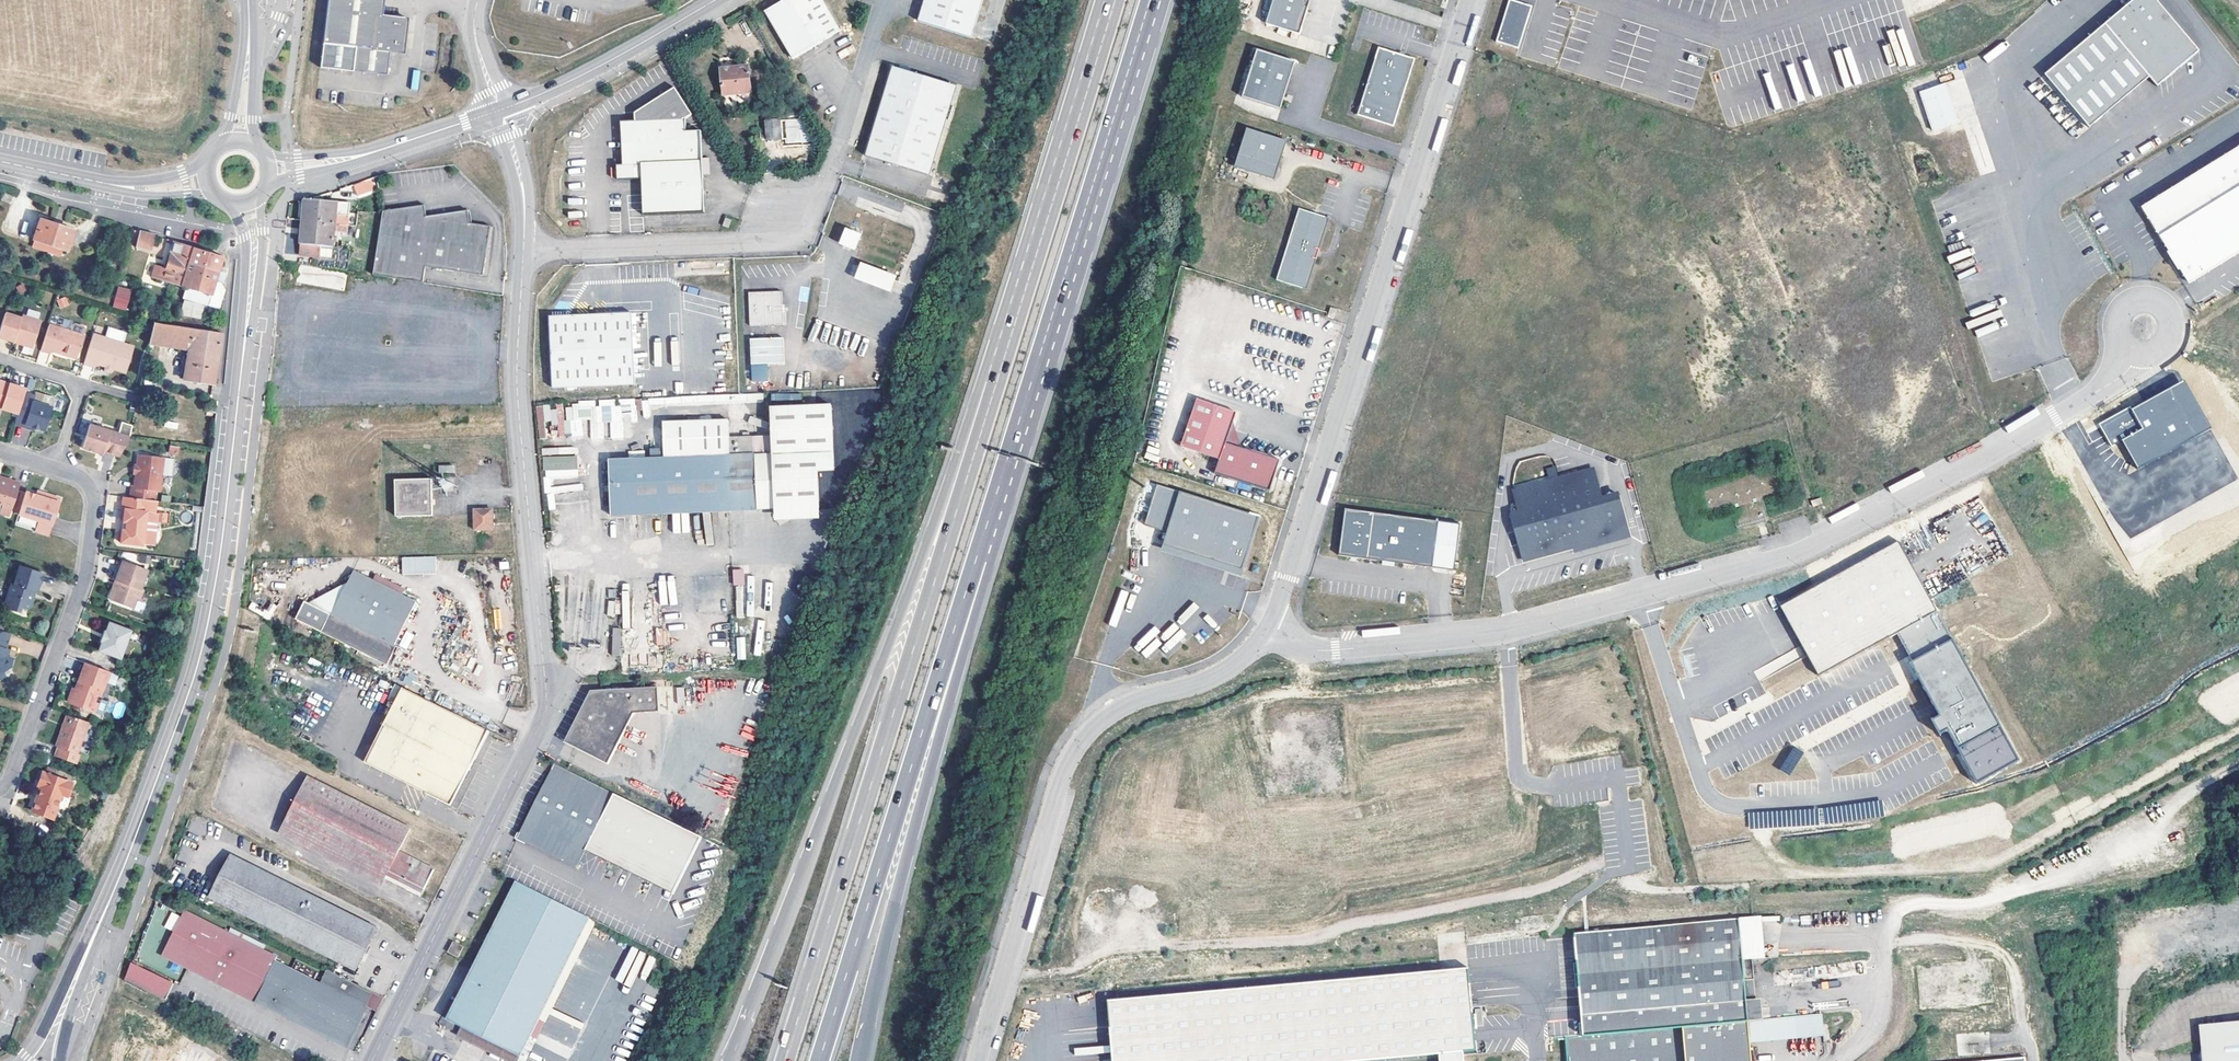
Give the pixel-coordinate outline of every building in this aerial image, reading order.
[(320,68),(387,74),(389,49),(402,50),(406,18),(383,14),(384,0),(328,0),(320,68)] [(820,0),(777,0),(761,10),(791,56),(837,27),(820,0)] [(914,16),(968,31),(976,0),(919,0),(914,16)] [(1308,8),(1303,6),(1305,0),(1273,0),(1266,24),(1300,34),(1308,8)] [(1496,43),(1519,50),(1532,7),(1510,0),(1496,43)] [(2156,0),(2133,0),(2044,74),(2089,128),(2149,78),(2157,87),(2199,51),(2156,0)] [(1394,127),(1415,59),(1379,47),(1357,115),(1394,127)] [(1281,109),(1296,62),(1257,50),(1242,97),(1281,109)] [(752,92),(749,65),(722,67),(725,95),(752,92)] [(932,176),(958,86),(895,67),(869,157),(932,176)] [(414,70),(410,89),(417,91),(421,71),(414,70)] [(1919,93),(1929,120),(1955,111),(1945,84),(1919,93)] [(647,220),(708,216),(703,134),(688,136),(686,123),(693,117),(676,90),(636,116),(636,124),(621,124),(623,168),(620,168),(621,183),(644,182),(647,220)] [(1955,111),(1929,120),(1933,132),(1959,123),(1955,111)] [(784,119),(786,144),(809,142),(807,117),(784,119)] [(781,139),(780,120),(767,121),(767,140),(781,139)] [(1279,167),(1287,141),(1247,128),(1239,154),(1279,167)] [(1983,136),(1970,139),(1972,150),(1985,147),(1983,136)] [(2238,249),(2238,147),(2141,207),(2187,282),(2238,249)] [(1275,180),(1279,167),(1239,154),(1235,167),(1275,180)] [(367,183),(354,188),(356,194),(369,189),(367,183)] [(303,201),(301,223),(346,227),(348,205),(321,202),(304,201),(303,201)] [(426,206),(381,214),(375,278),(424,285),(426,269),(484,278),(491,229),(470,226),(468,213),(427,218),(426,206)] [(1307,290),(1330,218),(1299,208),(1277,281),(1307,290)] [(65,223),(31,211),(25,231),(58,243),(65,223)] [(731,230),(734,224),(728,221),(725,228),(731,230)] [(345,235),(346,227),(301,223),(300,234),(299,246),(304,246),(303,250),(311,251),(311,254),(319,255),(319,248),(331,249),(333,234),(345,235)] [(862,235),(846,229),(839,245),(855,251),(862,235)] [(155,236),(139,232),(136,247),(151,251),(155,236)] [(223,256),(172,240),(171,245),(173,246),(166,270),(146,265),(143,276),(163,281),(212,296),(208,307),(221,310),(226,291),(224,287),(222,284),(216,282),(223,256)] [(897,277),(861,263),(855,280),(891,294),(897,277)] [(311,269),(296,267),(290,320),(304,322),(311,269)] [(117,286),(112,307),(126,310),(131,289),(117,286)] [(57,300),(60,308),(69,305),(66,296),(57,300)] [(780,296),(748,297),(749,328),(782,326),(780,296)] [(1333,319),(1336,309),(1330,308),(1327,317),(1333,319)] [(194,313),(176,310),(174,319),(193,322),(194,313)] [(6,313),(0,333),(0,336),(16,341),(17,336),(24,338),(23,341),(26,344),(32,346),(36,344),(43,321),(24,315),(23,318),(6,313)] [(141,337),(145,337),(181,343),(175,372),(205,377),(214,326),(145,315),(141,337)] [(633,315),(553,319),(556,388),(636,386),(633,315)] [(72,325),(70,332),(83,336),(86,329),(84,327),(75,324),(72,325)] [(70,332),(51,325),(43,350),(51,353),(52,350),(65,354),(65,352),(70,354),(69,355),(75,357),(79,356),(85,336),(83,336),(70,332)] [(312,336),(290,333),(289,345),(311,347),(312,336)] [(134,347),(94,335),(85,364),(97,368),(99,363),(106,365),(121,370),(127,372),(134,347)] [(783,364),(782,339),(749,341),(751,365),(783,364)] [(121,370),(106,365),(105,370),(120,375),(121,370)] [(18,381),(4,376),(1,379),(0,378),(0,403),(10,406),(17,385),(18,381)] [(2130,407),(2099,424),(2111,447),(2122,440),(2138,469),(2211,429),(2184,381),(2132,409),(2130,407)] [(37,423),(45,400),(42,399),(26,394),(27,389),(17,385),(10,406),(7,417),(17,421),(18,417),(27,420),(37,423)] [(28,386),(27,389),(26,394),(42,399),(44,390),(28,386)] [(550,404),(536,406),(539,438),(546,437),(545,429),(558,427),(559,436),(582,433),(581,418),(589,417),(591,440),(607,438),(608,440),(624,438),(623,423),(634,422),(631,399),(618,400),(617,398),(596,401),(562,404),(562,405),(550,406),(550,404)] [(1234,421),(1237,412),(1197,399),(1181,446),(1219,459),(1220,460),(1226,443),(1234,421)] [(640,510),(735,506),(736,516),(827,512),(825,476),(842,475),(838,410),(778,413),(780,459),(751,460),(750,440),(729,442),(728,423),(664,426),(666,463),(610,466),(613,521),(640,521),(640,510)] [(121,431),(123,426),(82,414),(74,441),(88,445),(90,442),(97,444),(112,449),(121,431)] [(1234,421),(1226,443),(1239,447),(1234,421)] [(1239,447),(1226,443),(1220,460),(1219,459),(1215,474),(1270,491),(1280,460),(1239,447)] [(544,479),(576,478),(576,447),(544,447),(544,479)] [(155,453),(130,450),(129,461),(128,469),(126,482),(124,482),(122,492),(146,495),(147,486),(151,487),(155,453)] [(1515,514),(1527,560),(1622,534),(1630,532),(1619,493),(1601,499),(1593,469),(1517,490),(1523,512),(1515,514)] [(1734,477),(1736,499),(1777,495),(1775,474),(1734,477)] [(434,516),(433,479),(396,480),(397,517),(434,516)] [(4,506),(1,514),(12,516),(21,483),(12,480),(11,484),(0,481),(0,505),(4,506)] [(1145,525),(1167,532),(1180,491),(1157,484),(1145,525)] [(1243,571),(1260,516),(1180,491),(1167,532),(1163,545),(1243,571)] [(51,535),(62,499),(51,496),(50,500),(40,498),(29,494),(23,515),(40,520),(38,530),(51,535)] [(1822,498),(1811,501),(1813,507),(1823,504),(1822,498)] [(145,546),(149,515),(160,515),(161,502),(127,499),(125,521),(127,525),(131,525),(130,535),(127,534),(126,536),(123,539),(124,544),(145,546)] [(640,521),(736,516),(735,506),(640,510),(640,521)] [(476,511),(477,530),(493,530),(494,510),(476,511)] [(1440,522),(1347,510),(1340,557),(1434,569),(1440,522)] [(1897,542),(1780,607),(1819,676),(1935,612),(1897,542)] [(401,556),(401,574),(436,574),(436,556),(401,556)] [(151,573),(126,563),(119,581),(124,583),(121,591),(116,590),(113,597),(116,602),(137,610),(141,600),(145,601),(149,589),(146,587),(151,573)] [(49,575),(25,568),(20,585),(18,584),(11,601),(16,611),(24,613),(28,610),(33,611),(36,609),(38,601),(35,598),(37,591),(41,593),(43,593),(49,575)] [(742,569),(732,570),(733,585),(743,585),(742,569)] [(393,647),(417,601),(354,570),(348,582),(333,615),(331,614),(322,631),(388,665),(396,648),(393,647)] [(348,582),(309,603),(331,614),(333,615),(348,582)] [(309,603),(305,601),(296,619),(322,631),(331,614),(309,603)] [(1977,783),(2020,760),(1935,612),(1897,634),(1940,714),(1931,719),(1939,733),(1948,728),(1977,783)] [(0,622),(0,631),(6,633),(9,625),(0,622)] [(133,631),(113,623),(110,633),(106,632),(103,641),(106,642),(103,651),(123,658),(133,631)] [(7,677),(5,672),(12,668),(15,659),(10,657),(12,650),(8,649),(12,635),(6,633),(0,631),(0,680),(7,677)] [(114,671),(87,661),(77,691),(75,690),(70,703),(93,711),(99,697),(105,695),(114,671)] [(1776,675),(1764,680),(1772,697),(1806,683),(1802,672),(1779,682),(1776,675)] [(660,712),(659,687),(591,691),(566,743),(610,762),(633,714),(660,712)] [(453,806),(490,731),(404,689),(366,763),(399,779),(394,789),(413,798),(418,789),(453,806)] [(1733,698),(1737,707),(1745,703),(1741,694),(1733,698)] [(98,713),(105,695),(99,697),(93,711),(98,713)] [(92,723),(70,714),(59,744),(80,753),(92,723)] [(1779,769),(1789,775),(1803,753),(1794,746),(1779,769)] [(587,849),(614,793),(555,763),(519,838),(579,868),(587,849)] [(74,781),(45,771),(40,784),(43,785),(34,810),(54,817),(62,793),(69,795),(74,781)] [(308,775),(282,827),(385,880),(389,872),(424,890),(435,870),(399,851),(411,828),(308,775)] [(614,793),(587,849),(674,894),(701,837),(614,793)] [(1881,803),(1747,811),(1748,829),(1882,821),(1881,803)] [(385,880),(282,827),(278,835),(382,887),(385,880)] [(356,970),(378,926),(232,853),(209,898),(356,970)] [(447,1019),(461,1026),(521,1055),(522,1056),(590,918),(516,881),(447,1019)] [(348,1043),(366,1004),(370,995),(325,972),(320,982),(182,914),(164,952),(348,1043)] [(1745,961),(1741,918),(1574,932),(1583,1036),(1749,1021),(1749,1020),(1748,1002),(1745,961)] [(464,947),(453,942),(448,952),(458,958),(464,947)] [(1752,961),(1745,961),(1748,1002),(1756,1001),(1752,961)] [(131,962),(123,981),(165,999),(173,981),(131,962)] [(1107,1000),(1113,1060),(1140,1060),(1475,1031),(1469,968),(1107,1000)] [(1756,1001),(1748,1002),(1749,1020),(1764,1019),(1763,1000),(1756,1001)] [(1823,1014),(1764,1019),(1749,1020),(1749,1021),(1751,1043),(1825,1036),(1823,1014)] [(1583,1036),(1566,1038),(1568,1060),(1753,1060),(1751,1043),(1749,1021),(1583,1036)] [(2199,1025),(2202,1060),(2238,1060),(2238,1021),(2199,1025)] [(461,1026),(457,1035),(508,1060),(518,1060),(521,1055),(461,1026)] [(1140,1060),(1355,1060),(1439,1054),(1464,1051),(1476,1050),(1475,1031),(1140,1060)] [(1439,1054),(1440,1060),(1465,1060),(1464,1051),(1439,1054)] [(174,1052),(170,1060),(193,1060),(174,1052)]
